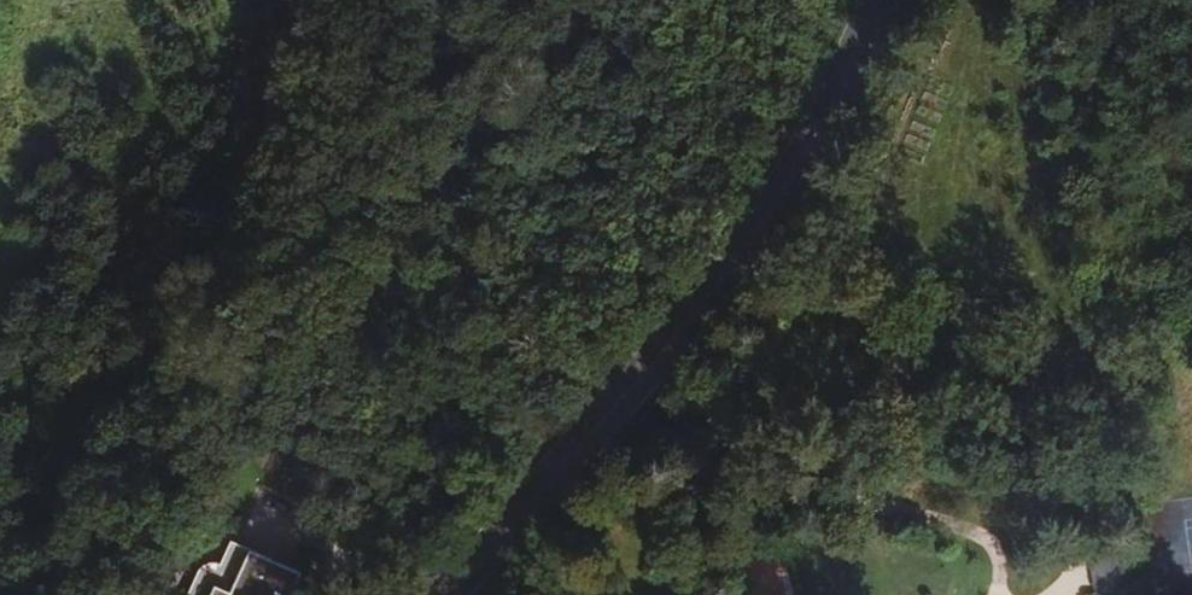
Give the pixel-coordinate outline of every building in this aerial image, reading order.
[(760,578),(752,543),(731,548),(742,583),(760,578)] [(251,552),(230,594),(216,588),(213,594),(293,594),(302,576),(251,552)]
